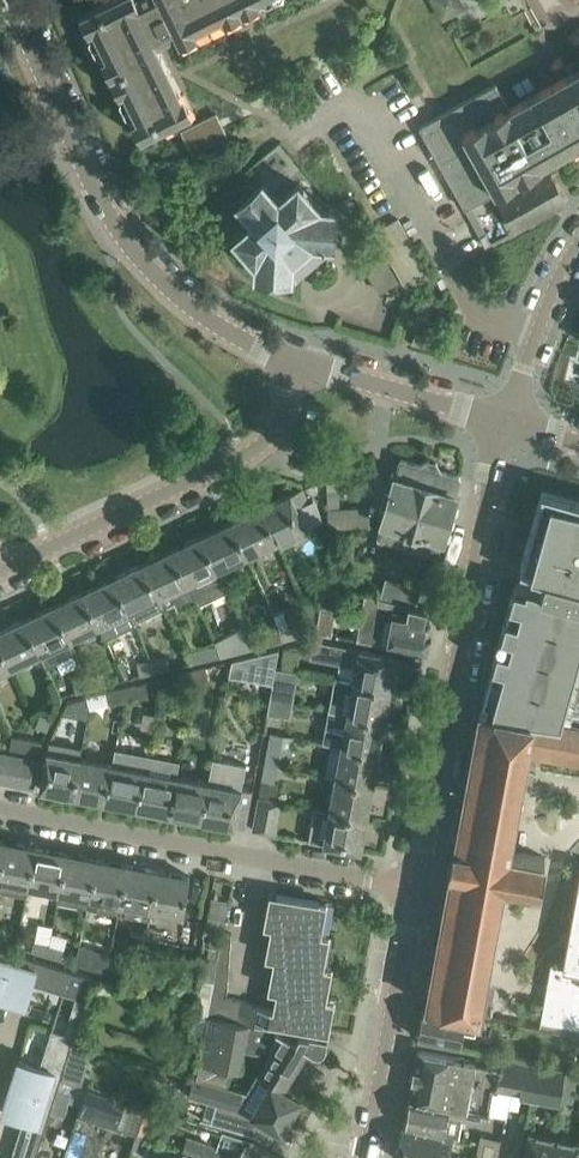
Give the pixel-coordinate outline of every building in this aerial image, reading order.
[(159,0),(104,0),(80,12),(141,138),(193,112),(184,93),(182,94),(157,44),(176,34),(159,0)] [(176,34),(180,42),(198,33),(196,29),(222,16),(224,20),(261,2),(260,0),(159,0),(176,34)] [(510,108),(496,83),(419,126),(465,208),(578,144),(578,69),(510,108)] [(191,152),(226,134),(215,113),(180,130),(191,152)] [(497,198),(515,229),(567,200),(549,169),(497,198)] [(258,186),(252,179),(240,189),(247,197),(241,202),(251,214),(250,214),(249,225),(250,226),(237,237),(256,259),(257,258),(258,259),(258,272),(290,274),(291,260),(312,239),(327,241),(331,210),(316,207),(315,206),(317,204),(311,197),(312,195),(303,185),(302,186),(298,182),(279,199),(264,181),(258,186)] [(376,242),(358,253),(365,264),(383,254),(376,242)] [(432,306),(428,298),(415,304),(420,313),(432,306)] [(438,553),(460,478),(460,477),(460,476),(459,476),(440,470),(440,469),(436,462),(428,460),(421,464),(421,465),(402,459),(401,459),(400,460),(400,461),(378,538),(435,554),(436,554),(437,554),(438,554),(438,553)] [(326,475),(329,527),(340,527),(369,525),(368,506),(339,507),(337,475),(326,475)] [(291,492),(261,506),(277,541),(307,527),(322,519),(313,501),(309,503),(302,488),(292,493),(291,492)] [(542,488),(520,567),(535,571),(530,586),(516,582),(482,702),(486,703),(483,711),(518,717),(554,723),(578,632),(578,498),(542,488)] [(261,506),(231,521),(247,555),(277,541),(261,506)] [(247,555),(231,521),(201,534),(218,569),(247,555)] [(220,574),(201,534),(173,548),(199,604),(227,590),(220,574)] [(173,548),(143,562),(163,608),(176,602),(178,607),(197,598),(173,548)] [(163,608),(143,562),(112,577),(134,623),(164,609),(163,608)] [(105,638),(135,624),(134,623),(112,577),(83,591),(100,625),(99,625),(105,638)] [(399,583),(394,601),(418,607),(423,589),(399,583)] [(70,639),(99,625),(100,625),(83,591),(53,605),(70,639)] [(361,615),(356,639),(386,645),(389,645),(398,647),(426,652),(430,632),(428,631),(430,621),(432,610),(418,607),(394,601),(364,593),(361,615)] [(23,619),(39,653),(45,666),(76,651),(70,639),(53,605),(23,619)] [(275,613),(283,629),(285,639),(298,636),(295,624),(288,625),(283,610),(275,613)] [(285,639),(283,629),(275,613),(274,614),(279,627),(264,631),(268,643),(285,639)] [(10,667),(39,653),(23,619),(0,630),(0,646),(10,667)] [(219,644),(222,655),(254,647),(244,625),(216,639),(219,644)] [(222,655),(219,644),(216,639),(215,640),(216,644),(185,652),(189,663),(222,655)] [(391,687),(397,655),(313,640),(310,657),(356,666),(353,680),(391,687)] [(10,667),(0,646),(0,672),(10,667)] [(273,682),(276,667),(278,648),(233,658),(229,674),(273,682)] [(152,660),(154,672),(170,668),(167,656),(152,660)] [(154,672),(152,660),(137,663),(140,676),(154,672)] [(206,666),(192,670),(195,682),(209,678),(206,666)] [(273,683),(270,699),(282,701),(288,669),(282,668),(276,667),(273,682),(273,683)] [(179,686),(195,682),(192,670),(176,674),(179,686)] [(103,671),(87,675),(89,688),(106,684),(103,671)] [(76,692),(89,688),(87,675),(72,679),(76,692)] [(328,710),(385,720),(391,687),(353,680),(334,677),(328,710)] [(124,700),(125,700),(126,700),(140,696),(137,684),(123,687),(125,697),(124,700)] [(123,687),(107,691),(110,703),(124,700),(125,697),(123,687)] [(90,705),(88,696),(66,702),(61,714),(61,715),(74,711),(75,712),(89,709),(90,705)] [(270,699),(268,713),(279,715),(280,714),(282,701),(270,699)] [(53,716),(40,710),(34,725),(47,731),(53,716)] [(322,741),(379,752),(385,720),(328,710),(322,741)] [(480,710),(426,1005),(479,1014),(503,883),(540,889),(545,858),(509,851),(527,756),(577,764),(577,763),(578,764),(578,728),(518,717),(483,711),(480,710)] [(288,768),(292,747),(281,745),(283,734),(271,732),(265,764),(288,768)] [(24,751),(27,739),(27,738),(10,735),(8,747),(24,751)] [(27,738),(27,739),(24,751),(39,753),(42,741),(27,738)] [(44,765),(40,789),(73,795),(80,757),(82,744),(51,739),(49,742),(47,751),(44,765)] [(333,744),(327,776),(335,777),(373,784),(379,752),(322,741),(322,742),(333,744)] [(114,753),(105,801),(136,807),(147,754),(115,748),(114,753)] [(21,756),(4,753),(0,775),(0,781),(16,784),(21,756)] [(147,754),(136,807),(169,813),(177,775),(180,760),(147,754)] [(38,759),(21,756),(16,784),(33,787),(38,759)] [(112,763),(80,757),(73,795),(105,801),(112,763)] [(241,788),(247,763),(214,757),(212,766),(202,820),(234,826),(234,825),(246,827),(253,790),(241,788)] [(265,764),(259,796),(275,800),(279,782),(275,781),(277,767),(288,769),(288,768),(265,764)] [(177,775),(169,813),(202,820),(212,766),(211,766),(208,781),(177,775)] [(335,777),(329,809),(315,806),(315,807),(367,816),(373,784),(335,777)] [(281,801),(275,800),(259,796),(252,829),(275,834),(281,801)] [(315,807),(308,840),(361,850),(367,816),(315,807)] [(25,896),(28,885),(35,847),(5,841),(0,866),(0,891),(25,896)] [(59,891),(66,852),(35,847),(28,885),(59,891)] [(59,891),(57,902),(87,907),(90,896),(97,858),(66,852),(59,891)] [(90,896),(87,907),(118,913),(120,902),(127,864),(97,858),(90,896)] [(120,902),(118,913),(148,919),(150,908),(158,870),(127,864),(120,902)] [(182,914),(185,900),(190,876),(158,870),(150,908),(182,914)] [(540,1021),(578,1029),(578,875),(563,965),(551,963),(540,1021)] [(319,901),(277,893),(273,914),(281,915),(276,946),(283,948),(278,978),(286,980),(281,1010),(257,1005),(254,1019),(328,1033),(332,1014),(324,1012),(329,981),(321,980),(327,949),(319,947),(324,916),(316,915),(319,901)] [(133,923),(130,933),(143,937),(146,926),(133,923)] [(163,930),(146,926),(143,937),(160,941),(163,930)] [(232,933),(224,931),(221,943),(221,942),(218,954),(230,956),(232,933)] [(45,954),(48,943),(34,940),(31,950),(45,954)] [(48,943),(45,954),(61,959),(64,948),(48,943)] [(79,945),(76,964),(89,968),(95,949),(79,945)] [(0,949),(0,992),(12,952),(0,949)] [(0,992),(0,996),(25,1004),(32,983),(75,997),(85,1000),(92,977),(76,972),(15,953),(12,952),(0,992)] [(228,970),(230,956),(218,954),(215,969),(228,970)] [(215,969),(212,988),(223,990),(226,990),(228,970),(215,969)] [(209,1009),(208,1015),(218,1017),(222,995),(223,990),(212,988),(209,1009)] [(232,997),(222,995),(218,1017),(227,1019),(232,997)] [(11,1086),(54,1099),(56,1091),(60,1077),(65,1062),(85,1000),(75,997),(64,1033),(51,1029),(40,1066),(19,1059),(11,1086)] [(240,999),(232,997),(227,1019),(236,1020),(240,999)] [(249,1001),(240,999),(236,1020),(245,1022),(249,1001)] [(245,1022),(254,1023),(254,1019),(257,1005),(258,1002),(249,1001),(245,1022)] [(308,1050),(312,1052),(314,1053),(315,1053),(316,1054),(319,1054),(322,1053),(323,1052),(324,1051),(325,1050),(325,1048),(326,1047),(328,1036),(297,1030),(293,1038),(274,1027),(254,1023),(245,1022),(236,1020),(227,1019),(218,1017),(208,1015),(209,1009),(193,1005),(191,1015),(200,1017),(194,1019),(192,1030),(199,1038),(204,1038),(197,1077),(213,1079),(226,1085),(230,1068),(239,1070),(244,1048),(254,1050),(261,1046),(264,1042),(271,1047),(256,1070),(263,1074),(285,1084),(292,1073),(294,1074),(308,1050)] [(476,1031),(479,1014),(426,1005),(419,1039),(443,1043),(461,1046),(464,1031),(476,1033),(476,1031)] [(520,1093),(562,1101),(572,1103),(577,1072),(567,1070),(475,1053),(475,1054),(422,1044),(420,1050),(418,1050),(413,1073),(492,1087),(520,1093)] [(65,1062),(60,1077),(74,1082),(80,1084),(85,1068),(65,1062)] [(192,1076),(187,1094),(215,1103),(210,1121),(255,1134),(266,1140),(274,1126),(282,1131),(283,1129),(288,1120),(301,1099),(285,1089),(287,1085),(285,1084),(263,1074),(256,1070),(244,1090),(192,1076)] [(409,1096),(482,1110),(488,1111),(492,1087),(413,1073),(409,1096)] [(60,1077),(56,1091),(70,1095),(74,1082),(60,1077)] [(11,1086),(2,1112),(23,1119),(11,1157),(35,1157),(38,1150),(54,1099),(11,1086)] [(87,1089),(80,1110),(115,1121),(122,1101),(87,1089)] [(482,1110),(409,1096),(404,1124),(459,1136),(462,1119),(480,1122),(482,1110)] [(113,1126),(116,1127),(145,1136),(154,1112),(122,1101),(115,1121),(113,1126)] [(404,1124),(397,1157),(466,1157),(450,1154),(454,1137),(458,1138),(459,1136),(404,1124)] [(217,1145),(187,1135),(182,1150),(185,1151),(207,1157),(279,1157),(253,1139),(254,1139),(252,1138),(222,1129),(217,1145)] [(529,1132),(524,1157),(551,1157),(555,1138),(529,1132)] [(480,1134),(475,1157),(497,1157),(502,1138),(480,1134)] [(578,1154),(578,1143),(555,1138),(551,1157),(578,1157),(578,1154)]
